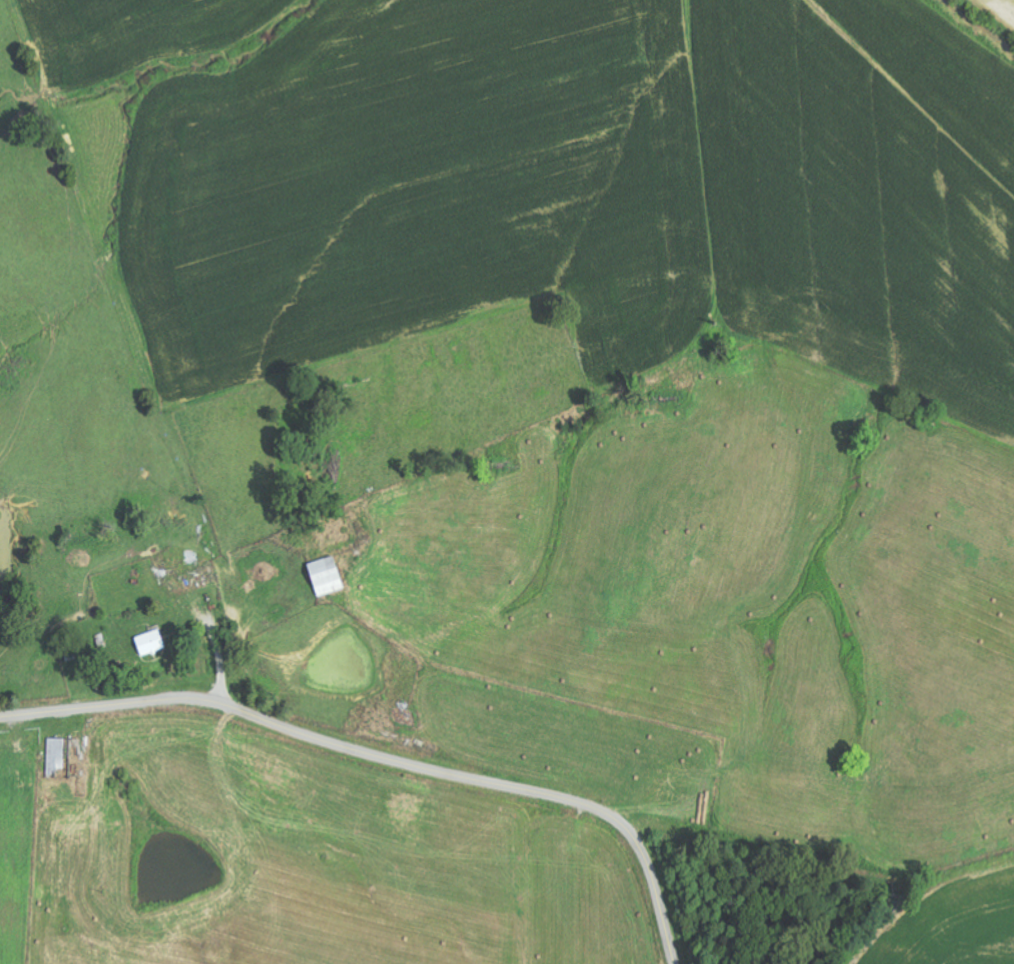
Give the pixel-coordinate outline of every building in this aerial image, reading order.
[(306,564),(316,597),(342,589),(332,556),(306,564)] [(166,649),(159,629),(135,638),(141,657),(166,649)] [(49,772),(62,772),(63,739),(50,738),(49,772)]
